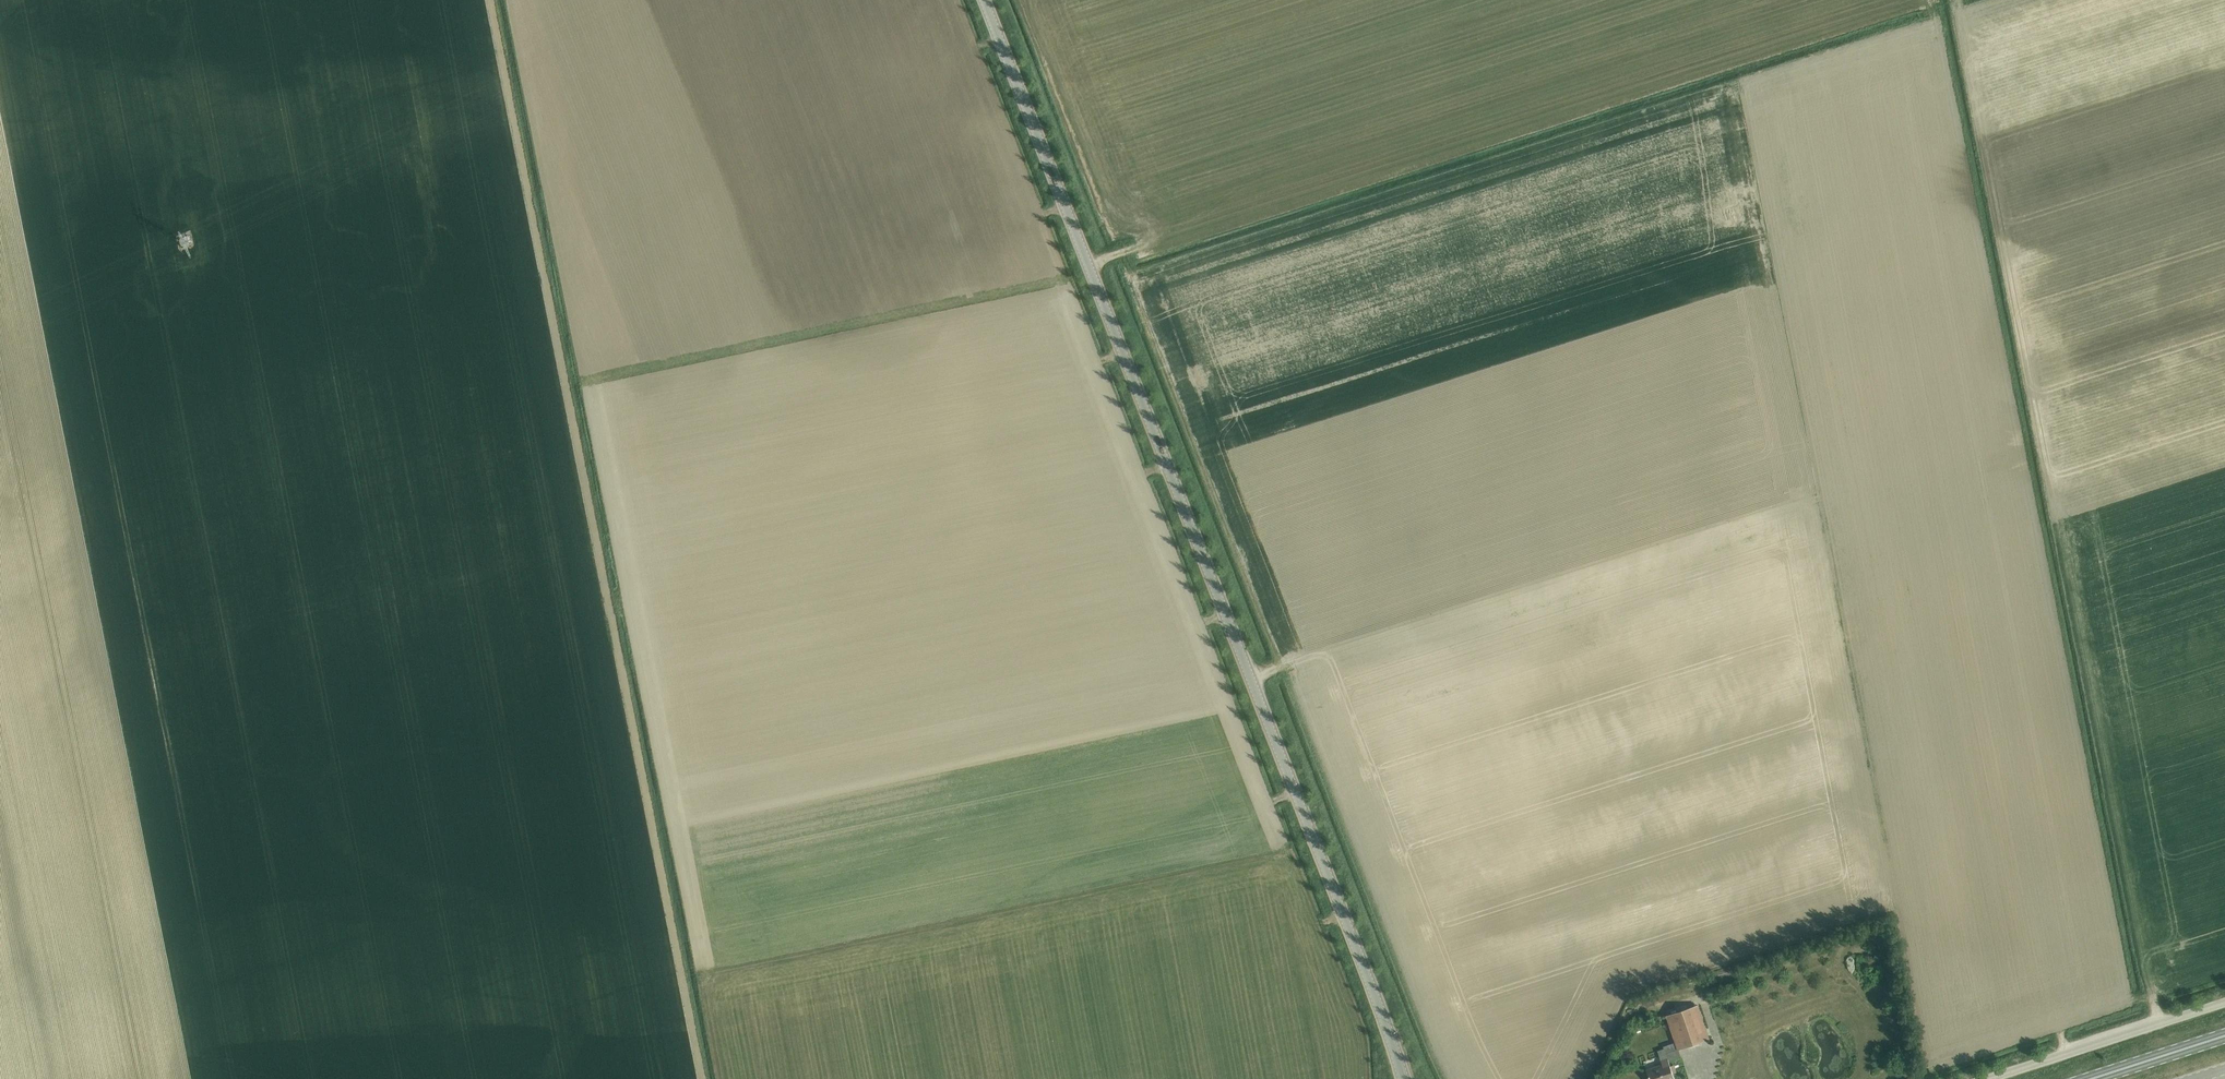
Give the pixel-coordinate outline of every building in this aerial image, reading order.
[(1698,1005),(1667,1016),(1676,1042),(1678,1049),(1679,1049),(1709,1039),(1698,1005)] [(1646,1070),(1649,1078),(1675,1078),(1673,1073),(1677,1072),(1674,1065),(1670,1066),(1669,1061),(1666,1053),(1678,1049),(1676,1042),(1663,1046),(1664,1047),(1657,1050),(1662,1065),(1646,1070)]
